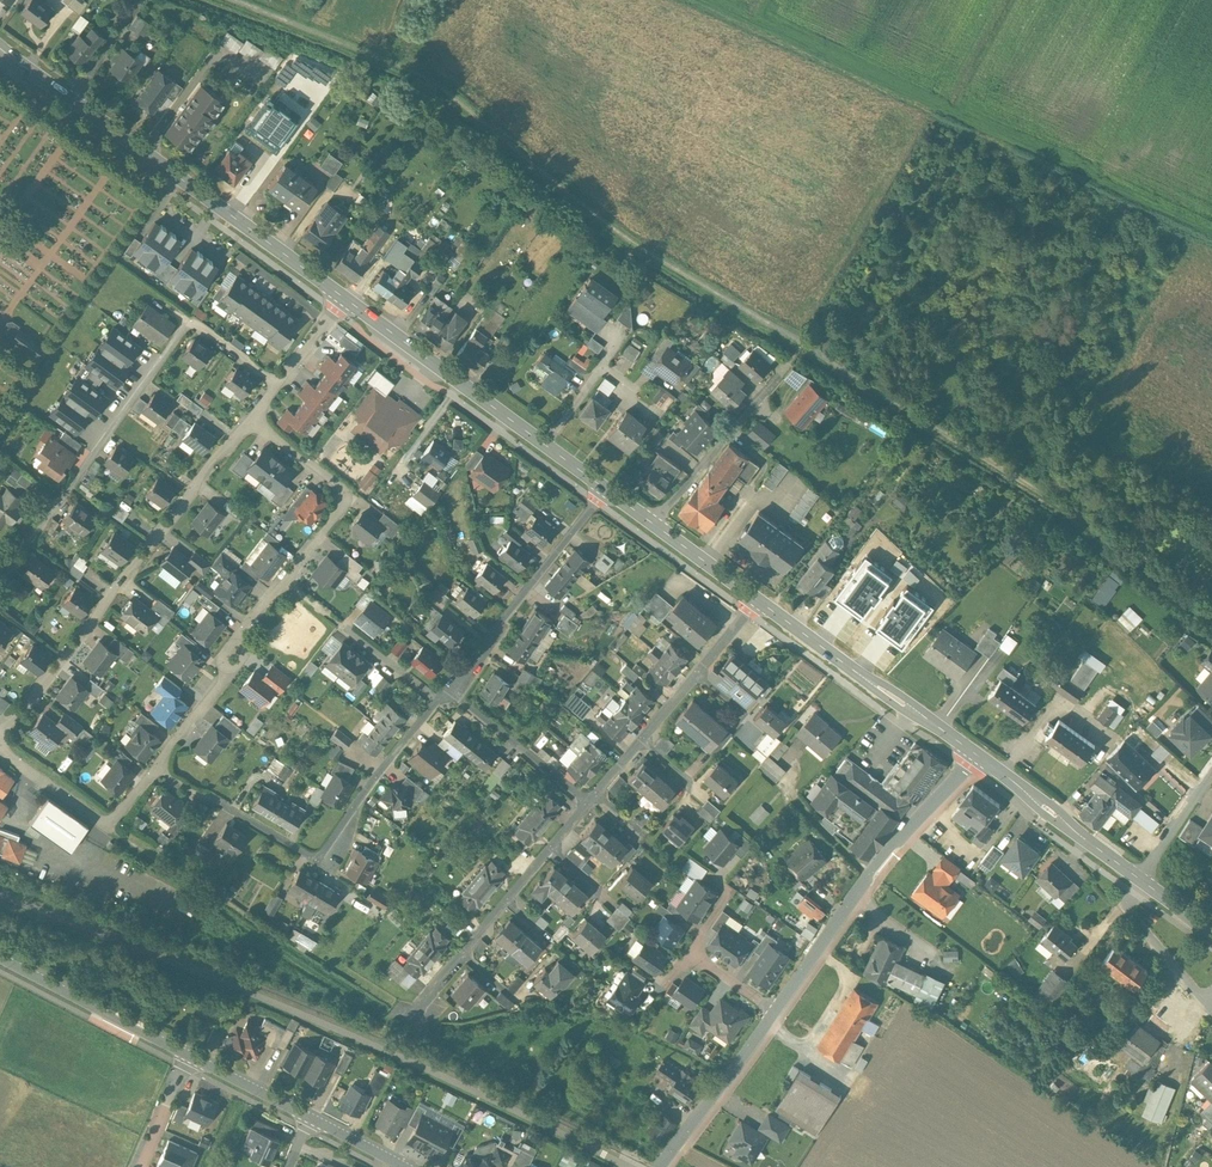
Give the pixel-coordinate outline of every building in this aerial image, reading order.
[(39,0),(31,0),(22,11),(42,26),(55,9),(45,2),(44,4),(39,0)] [(69,6),(80,14),(88,3),(84,0),(73,0),(69,6)] [(142,8),(129,27),(137,33),(146,21),(150,14),(142,8)] [(80,15),(70,29),(78,35),(88,22),(80,15)] [(166,27),(146,21),(139,30),(156,41),(166,27)] [(86,40),(80,35),(67,51),(82,63),(95,47),(94,46),(103,35),(95,28),(86,40)] [(227,32),(219,44),(225,48),(233,36),(227,32)] [(233,36),(225,48),(230,51),(239,40),(233,36)] [(244,44),(239,40),(230,51),(236,55),(239,51),(244,44)] [(252,44),(247,40),(244,44),(239,51),(244,55),(252,44)] [(252,44),(244,55),(250,59),(258,48),(252,44)] [(125,49),(120,46),(111,58),(116,61),(111,68),(128,80),(141,61),(134,56),(137,53),(127,46),(125,49)] [(263,51),(259,59),(264,62),(272,51),(267,47),(263,51)] [(258,48),(250,59),(255,63),(259,59),(263,51),(258,48)] [(149,57),(139,50),(137,53),(134,56),(141,61),(145,63),(149,57)] [(272,51),(264,62),(270,66),(278,55),(272,51)] [(278,55),(270,66),(275,70),(283,59),(278,55)] [(158,69),(136,100),(153,112),(166,95),(176,82),(158,69)] [(176,82),(166,95),(173,101),(183,87),(176,82)] [(201,83),(166,132),(187,148),(198,132),(201,134),(214,116),(211,114),(223,99),(201,83)] [(373,91),(364,104),(372,110),(381,97),(373,91)] [(278,143),(249,122),(238,138),(266,159),(278,143)] [(243,146),(236,141),(229,149),(229,150),(237,155),(239,152),(243,146)] [(278,143),(266,159),(273,164),(285,148),(278,143)] [(229,149),(215,169),(234,182),(250,160),(239,152),(237,155),(229,150),(229,149)] [(343,162),(330,153),(321,166),(334,175),(336,172),(343,162)] [(389,160),(381,155),(376,163),(384,168),(389,160)] [(285,165),(269,187),(285,198),(302,175),(304,172),(296,167),(293,171),(285,165)] [(334,175),(326,186),(334,191),(343,178),(336,172),(334,175)] [(302,175),(285,198),(299,209),(317,186),(302,175)] [(508,189),(503,185),(499,191),(504,195),(508,189)] [(361,195),(356,202),(365,208),(370,201),(361,195)] [(336,208),(328,202),(316,218),(334,232),(346,215),(350,209),(340,202),(336,208)] [(371,211),(367,216),(373,220),(377,215),(371,211)] [(10,217),(4,218),(1,223),(2,228),(7,232),(12,231),(16,226),(15,220),(10,217)] [(316,218),(315,218),(303,234),(323,248),(334,232),(316,218)] [(176,235),(161,224),(160,225),(156,222),(156,223),(156,222),(155,222),(155,223),(155,222),(134,251),(141,256),(159,269),(180,240),(175,236),(176,235)] [(390,231),(379,223),(363,245),(359,250),(370,259),(390,231)] [(445,238),(442,241),(432,234),(429,238),(436,243),(433,248),(449,259),(464,239),(458,235),(452,243),(445,238)] [(397,237),(384,256),(399,267),(405,271),(415,259),(421,250),(400,235),(398,238),(397,237)] [(354,238),(335,265),(355,280),(370,259),(359,250),(363,245),(354,238)] [(421,250),(415,259),(422,264),(433,248),(436,243),(429,238),(421,250)] [(460,244),(452,256),(460,262),(469,250),(460,244)] [(212,261),(198,251),(197,252),(192,248),(174,273),(174,276),(173,273),(173,274),(173,276),(172,275),(171,277),(172,278),(172,276),(172,279),(173,279),(173,276),(173,279),(174,280),(196,296),(207,279),(207,276),(208,279),(208,278),(208,276),(209,276),(209,278),(217,267),(212,263),(212,261)] [(422,264),(415,259),(405,271),(411,275),(414,277),(423,265),(422,264)] [(392,277),(383,270),(372,286),(387,296),(405,271),(399,267),(392,277)] [(405,271),(387,296),(402,306),(413,291),(404,285),(411,275),(405,271)] [(445,278),(439,274),(435,280),(440,284),(445,278)] [(218,301),(217,302),(229,311),(230,309),(248,283),(237,275),(227,289),(218,301)] [(617,298),(590,278),(585,285),(584,284),(582,287),(583,287),(567,309),(596,331),(605,319),(597,313),(603,304),(609,308),(617,298)] [(435,280),(427,291),(432,296),(440,284),(435,280)] [(248,283),(230,309),(243,318),(261,293),(248,283)] [(221,285),(212,297),(218,301),(227,289),(221,285)] [(261,293),(243,318),(256,328),(274,302),(261,293)] [(451,307),(436,296),(430,304),(438,310),(435,313),(443,319),(451,307)] [(484,298),(475,309),(481,313),(489,302),(484,298)] [(506,308),(494,298),(482,315),(483,317),(484,316),(487,318),(494,309),(501,314),(506,308)] [(629,300),(616,319),(632,330),(629,300)] [(288,312),(274,302),(256,328),(269,337),(288,312)] [(174,324),(155,311),(156,310),(147,303),(133,323),(152,337),(151,337),(160,344),(175,324),(174,323),(174,324)] [(430,336),(443,319),(435,313),(438,310),(430,304),(427,307),(426,307),(414,324),(430,336)] [(91,308),(80,323),(86,327),(97,312),(91,308)] [(443,319),(430,336),(445,348),(458,330),(466,319),(456,311),(448,322),(443,319)] [(288,312),(269,337),(267,339),(279,347),(280,346),(289,334),(299,320),(288,312)] [(483,317),(476,328),(481,331),(489,320),(487,318),(484,316),(483,317)] [(12,320),(7,321),(0,331),(1,336),(6,339),(9,341),(12,337),(13,338),(18,330),(17,329),(20,325),(12,320)] [(117,330),(108,323),(84,357),(88,360),(76,377),(88,386),(101,369),(109,375),(133,342),(117,330)] [(476,328),(456,354),(456,355),(477,370),(478,370),(488,355),(489,355),(489,354),(488,353),(488,354),(485,351),(493,340),(490,337),(490,338),(481,331),(476,328)] [(36,341),(19,329),(18,330),(13,338),(12,339),(29,351),(29,350),(37,355),(43,347),(35,342),(36,341)] [(289,334),(280,346),(286,350),(294,338),(289,334)] [(360,347),(344,335),(339,342),(355,354),(360,347)] [(668,335),(651,358),(657,362),(668,347),(669,348),(675,340),(668,335)] [(604,345),(591,336),(585,344),(599,353),(604,345)] [(211,350),(194,338),(182,356),(198,368),(211,350)] [(503,338),(495,349),(501,353),(508,342),(503,338)] [(640,352),(629,344),(623,354),(634,362),(640,352)] [(774,357),(758,345),(754,349),(770,363),(774,357)] [(669,348),(668,347),(657,362),(654,366),(659,369),(659,370),(659,372),(666,377),(668,377),(669,376),(676,382),(680,377),(690,364),(669,348)] [(770,363),(754,349),(740,364),(758,380),(772,365),(770,363)] [(572,372),(545,352),(537,363),(548,372),(539,384),(555,395),(572,372)] [(358,366),(341,353),(335,360),(329,355),(324,361),(328,365),(347,380),(358,366)] [(735,363),(725,354),(720,358),(730,368),(735,363)] [(586,368),(571,357),(566,363),(581,375),(586,368)] [(690,364),(680,377),(688,383),(701,366),(693,359),(690,364)] [(324,361),(319,368),(323,371),(328,365),(324,361)] [(347,380),(328,365),(323,371),(326,373),(320,380),(337,393),(347,380)] [(795,367),(785,379),(797,389),(807,377),(795,367)] [(254,381),(236,368),(226,383),(243,395),(254,381)] [(741,378),(729,368),(724,374),(727,377),(728,376),(736,383),(741,378)] [(363,416),(352,429),(380,451),(391,438),(398,443),(420,415),(400,400),(396,405),(392,401),(393,400),(385,394),(392,385),(375,371),(368,381),(375,386),(356,410),(363,416)] [(71,374),(46,410),(71,428),(96,392),(88,386),(76,377),(71,374)] [(736,383),(728,376),(727,377),(714,392),(733,409),(741,400),(747,393),(736,383)] [(615,385),(605,377),(597,388),(607,396),(615,385)] [(320,380),(315,387),(308,382),(303,388),(307,391),(327,406),(337,393),(320,380)] [(810,386),(787,412),(801,423),(806,418),(813,417),(819,410),(819,408),(826,400),(810,386)] [(307,391),(303,388),(298,394),(302,397),(307,391)] [(664,390),(655,402),(666,410),(675,399),(664,390)] [(211,396),(204,391),(198,399),(205,404),(211,396)] [(327,406),(307,391),(302,397),(305,399),(299,406),(316,420),(327,406)] [(192,400),(182,392),(177,399),(187,407),(192,400)] [(171,405),(154,393),(147,403),(142,410),(143,410),(143,409),(150,414),(149,415),(158,422),(171,405)] [(609,408),(592,395),(578,414),(596,427),(609,408)] [(198,399),(195,396),(192,400),(203,407),(205,404),(198,399)] [(140,397),(131,409),(139,414),(142,410),(147,403),(140,397)] [(203,407),(192,400),(187,407),(198,414),(203,407)] [(741,400),(733,408),(738,412),(745,405),(741,400)] [(711,414),(699,403),(694,409),(696,412),(697,411),(706,419),(711,414)] [(316,420),(299,406),(294,413),(287,408),(282,415),(294,424),(306,433),(316,420)] [(646,426),(626,411),(608,434),(609,435),(610,433),(616,438),(615,440),(628,450),(640,434),(646,426)] [(706,419),(697,411),(696,412),(686,423),(688,424),(707,441),(717,429),(706,419)] [(294,424),(282,415),(277,421),(289,431),(294,424)] [(180,416),(172,427),(180,433),(188,422),(180,416)] [(188,422),(180,433),(185,436),(192,425),(188,422)] [(213,436),(195,422),(192,425),(185,436),(183,438),(202,452),(213,436)] [(646,426),(640,434),(646,438),(655,427),(649,422),(646,426)] [(775,436),(758,422),(749,434),(765,448),(775,436)] [(707,441),(688,424),(679,435),(678,435),(685,442),(697,452),(707,441)] [(665,435),(655,426),(655,427),(646,438),(643,442),(654,450),(665,435)] [(679,435),(674,431),(668,438),(680,448),(685,442),(678,435),(679,435)] [(81,445),(64,432),(56,442),(74,455),(81,445)] [(51,436),(50,438),(49,437),(38,452),(44,457),(40,463),(58,477),(74,455),(56,442),(51,438),(52,437),(51,436)] [(450,452),(433,441),(421,457),(428,462),(430,460),(440,466),(450,452)] [(748,456),(730,443),(710,471),(727,484),(734,474),(748,456)] [(133,459),(116,446),(105,461),(112,466),(112,467),(113,466),(122,473),(133,459)] [(278,459),(264,447),(254,460),(247,469),(248,469),(262,480),(278,459)] [(476,449),(465,463),(466,469),(474,467),(484,454),(476,449)] [(244,452),(232,468),(242,476),(248,469),(247,469),(254,460),(244,452)] [(659,452),(650,465),(654,468),(643,483),(661,496),(672,481),(681,468),(659,452)] [(505,467),(485,453),(484,454),(474,467),(475,472),(486,480),(484,483),(493,490),(501,480),(498,478),(505,467)] [(760,465),(748,456),(734,474),(747,483),(760,465)] [(293,470),(278,459),(262,480),(276,491),(283,482),(293,470)] [(779,462),(763,483),(772,490),(788,468),(779,462)] [(122,473),(113,466),(112,467),(109,471),(110,471),(109,474),(117,480),(122,473)] [(681,468),(672,481),(677,484),(686,472),(681,468)] [(98,476),(88,469),(79,480),(81,481),(89,487),(98,476)] [(140,485),(149,473),(143,469),(134,481),(140,485)] [(370,470),(359,484),(365,489),(376,475),(370,470)] [(424,478),(431,483),(436,475),(429,470),(424,478)] [(727,484),(710,471),(681,511),(698,523),(696,525),(704,531),(724,504),(717,499),(727,484)] [(34,482),(22,473),(18,479),(16,480),(19,482),(28,489),(34,482)] [(18,479),(10,474),(6,479),(16,486),(19,482),(16,480),(18,479)] [(744,484),(734,476),(726,487),(736,494),(744,484)] [(175,489),(158,477),(146,493),(163,505),(175,489)] [(440,492),(424,479),(413,493),(429,506),(440,492)] [(89,487),(81,481),(77,487),(85,492),(89,487)] [(283,482),(276,491),(270,498),(281,506),(293,490),(283,482)] [(306,486),(293,503),(298,507),(312,490),(306,486)] [(0,493),(0,527),(1,527),(6,520),(11,524),(21,509),(17,506),(22,498),(7,488),(2,495),(0,493)] [(809,489),(791,515),(800,523),(820,496),(809,489)] [(298,507),(296,510),(298,512),(299,517),(304,517),(310,522),(316,514),(319,514),(320,512),(320,509),(326,501),(324,499),(325,498),(323,496),(321,494),(319,493),(318,495),(312,490),(298,507)] [(528,501),(523,497),(518,504),(531,513),(536,507),(528,501)] [(539,503),(531,497),(528,501),(536,507),(539,503)] [(84,507),(76,501),(63,519),(83,533),(95,517),(82,508),(84,507)] [(241,511),(227,501),(223,506),(236,517),(241,511)] [(208,502),(192,523),(207,535),(223,514),(208,502)] [(129,512),(117,503),(110,513),(122,522),(129,512)] [(531,513),(518,504),(513,511),(525,521),(531,513)] [(366,513),(361,513),(353,524),(354,536),(361,535),(369,541),(377,531),(382,525),(377,521),(366,513)] [(401,526),(384,513),(377,521),(382,525),(377,531),(383,530),(392,537),(401,526)] [(802,545),(759,513),(740,537),(761,553),(759,555),(769,563),(771,560),(784,570),(802,545)] [(537,516),(525,531),(543,545),(555,531),(537,516)] [(58,522),(52,518),(44,530),(50,534),(58,522)] [(857,521),(846,533),(851,538),(862,525),(857,521)] [(523,538),(509,527),(504,534),(511,540),(518,545),(523,538)] [(133,545),(114,531),(101,549),(120,563),(133,545)] [(279,541),(267,531),(262,538),(271,545),(272,545),(274,547),(279,541)] [(826,541),(807,564),(810,567),(800,579),(801,580),(798,584),(805,590),(808,586),(816,592),(825,581),(835,570),(829,565),(840,552),(838,551),(844,544),(843,539),(839,535),(833,536),(828,543),(826,541)] [(477,536),(469,540),(474,553),(483,549),(477,536)] [(262,538),(246,560),(252,565),(262,574),(267,577),(285,554),(274,547),(272,545),(271,545),(262,538)] [(511,540),(499,554),(518,569),(530,554),(518,545),(511,540)] [(188,559),(173,547),(161,563),(181,579),(194,564),(194,563),(188,559)] [(575,549),(560,567),(574,579),(588,590),(596,585),(580,572),(590,561),(575,549)] [(206,559),(195,550),(188,559),(194,563),(194,564),(199,568),(206,559)] [(236,563),(221,552),(216,558),(231,570),(236,563)] [(363,565),(346,552),(337,563),(346,570),(344,572),(355,581),(361,573),(358,571),(363,565)] [(603,552),(593,564),(604,573),(614,560),(603,552)] [(86,560),(79,555),(73,564),(82,570),(86,565),(83,563),(86,560)] [(893,574),(867,555),(836,597),(862,617),(873,601),(876,603),(884,592),(881,590),(893,574)] [(337,563),(328,556),(314,574),(321,580),(326,580),(333,586),(344,572),(346,570),(337,563)] [(53,570),(34,557),(23,573),(37,583),(41,586),(51,573),(53,570)] [(235,571),(234,572),(231,570),(216,558),(212,564),(223,573),(220,577),(220,582),(215,589),(216,590),(216,593),(222,598),(225,597),(235,605),(237,602),(241,601),(246,594),(246,590),(250,585),(241,578),(242,577),(235,571)] [(211,563),(206,559),(199,568),(205,572),(211,563)] [(114,570),(101,560),(96,567),(108,577),(114,570)] [(246,560),(240,566),(258,580),(262,574),(252,565),(246,560)] [(505,578),(487,563),(473,581),(477,585),(480,581),(493,592),(505,578)] [(82,570),(73,564),(68,571),(79,579),(84,572),(82,570)] [(574,579),(560,567),(546,585),(560,597),(574,579)] [(1104,608),(1126,578),(1114,569),(1093,599),(1104,608)] [(51,573),(41,586),(47,590),(57,577),(51,573)] [(199,589),(204,584),(200,581),(196,586),(199,589)] [(825,581),(816,592),(824,599),(833,588),(825,581)] [(41,586),(37,583),(32,590),(42,597),(47,590),(41,586)] [(214,592),(204,584),(199,589),(210,598),(214,592)] [(486,601),(468,586),(456,601),(474,616),(486,601)] [(908,586),(897,601),(894,600),(887,610),(888,612),(877,627),(903,647),(934,605),(908,586)] [(93,600),(75,587),(63,603),(69,608),(81,616),(93,600)] [(451,598),(437,587),(432,593),(446,605),(451,598)] [(192,588),(185,599),(191,603),(199,592),(192,588)] [(366,591),(356,604),(364,611),(371,602),(375,597),(366,591)] [(657,592),(645,607),(662,621),(672,608),(674,606),(657,592)] [(219,606),(203,593),(198,599),(214,613),(219,606)] [(446,605),(432,593),(426,600),(440,611),(446,605)] [(716,623),(683,595),(674,606),(672,608),(674,609),(681,615),(674,623),(699,644),(716,623)] [(149,609),(134,597),(121,614),(144,633),(156,618),(164,624),(168,620),(160,613),(158,616),(149,609)] [(175,611),(158,598),(149,609),(158,616),(160,613),(168,620),(175,611)] [(440,611),(426,600),(420,608),(429,615),(422,624),(431,631),(428,634),(437,641),(437,640),(435,638),(438,634),(451,645),(463,630),(440,611)] [(857,648),(870,628),(830,601),(816,620),(857,648)] [(364,611),(356,621),(371,633),(376,627),(377,628),(384,620),(381,617),(384,613),(371,602),(364,611)] [(63,603),(59,610),(65,614),(69,608),(63,603)] [(575,613),(564,605),(560,610),(571,619),(575,613)] [(1128,633),(1143,619),(1131,606),(1116,621),(1128,633)] [(535,609),(522,630),(537,640),(538,640),(551,620),(535,609)] [(209,612),(201,623),(197,622),(193,628),(194,631),(193,633),(208,645),(225,624),(209,612)] [(640,613),(627,628),(638,637),(647,627),(642,624),(647,619),(640,613)] [(578,625),(564,615),(556,627),(569,637),(578,625)] [(0,621),(0,647),(12,631),(1,623),(1,622),(0,621)] [(990,627),(977,644),(984,650),(994,637),(997,632),(990,627)] [(959,646),(942,633),(944,631),(942,629),(925,652),(956,675),(973,652),(961,643),(959,646)] [(537,640),(522,630),(508,650),(524,661),(537,640)] [(198,646),(181,633),(175,641),(182,647),(184,645),(193,652),(198,646)] [(624,633),(615,644),(618,647),(628,636),(624,633)] [(999,646),(1009,653),(1018,641),(1008,633),(999,646)] [(342,642),(332,634),(321,648),(331,656),(342,642)] [(1188,649),(1196,642),(1189,635),(1181,642),(1188,649)] [(128,647),(115,637),(107,646),(116,653),(116,654),(120,657),(128,647)] [(400,637),(391,649),(399,656),(408,644),(400,637)] [(994,637),(984,650),(991,655),(1001,642),(994,637)] [(100,641),(84,661),(91,666),(94,666),(102,672),(116,654),(116,653),(107,646),(100,641)] [(331,656),(327,661),(332,665),(332,669),(339,674),(356,652),(343,642),(331,656)] [(688,657),(671,643),(665,650),(657,644),(652,649),(677,670),(688,657)] [(50,657),(33,645),(18,665),(25,670),(28,665),(38,672),(50,657)] [(182,647),(174,658),(171,659),(169,662),(169,666),(172,668),(175,668),(188,679),(194,671),(193,670),(202,659),(193,652),(184,645),(182,647)] [(441,661),(423,646),(411,661),(429,675),(441,661)] [(14,648),(1,665),(6,669),(19,652),(14,648)] [(677,670),(652,649),(648,654),(656,661),(649,669),(666,683),(677,670)] [(1203,663),(1211,670),(1211,651),(1203,663)] [(356,652),(339,674),(345,679),(349,679),(353,682),(369,663),(356,652)] [(731,690),(750,667),(733,653),(714,675),(731,690)] [(1076,662),(1065,678),(1075,684),(1085,669),(1076,662)] [(647,672),(636,663),(632,669),(639,674),(642,677),(647,672)] [(632,669),(626,664),(621,670),(633,681),(639,674),(632,669)] [(288,679),(272,667),(266,674),(282,687),(288,679)] [(750,667),(731,690),(749,704),(755,696),(767,682),(750,667)] [(536,676),(524,669),(520,676),(533,683),(536,676)] [(263,677),(255,671),(241,688),(247,693),(249,698),(254,698),(262,705),(275,688),(279,691),(282,687),(266,674),(263,677)] [(1056,671),(1048,682),(1056,688),(1064,677),(1056,671)] [(389,682),(378,673),(370,683),(375,687),(381,692),(389,682)] [(509,683),(494,673),(480,693),(496,703),(501,695),(509,683)] [(1199,689),(1211,700),(1211,673),(1199,689)] [(164,675),(155,687),(165,695),(168,691),(175,696),(181,689),(164,675)] [(533,683),(520,676),(517,683),(529,690),(533,683)] [(72,677),(57,696),(64,701),(69,700),(75,705),(88,690),(88,689),(84,686),(72,677)] [(1065,678),(1064,677),(1056,688),(1076,702),(1084,691),(1075,684),(1065,678)] [(103,688),(90,678),(84,686),(88,689),(88,690),(97,697),(103,688)] [(361,678),(352,691),(358,695),(367,683),(361,678)] [(1019,691),(1002,678),(988,695),(1006,708),(1019,691)] [(653,699),(636,685),(634,687),(626,680),(621,686),(629,693),(625,698),(642,712),(653,699)] [(767,682),(755,696),(761,701),(773,686),(767,682)] [(1042,695),(1032,688),(1026,696),(1036,703),(1042,695)] [(165,695),(152,711),(170,726),(187,705),(175,696),(168,691),(165,695)] [(1026,696),(1019,691),(1006,708),(1024,721),(1037,703),(1036,703),(1026,696)] [(509,700),(501,695),(496,703),(503,709),(509,700)] [(0,703),(0,714),(1,715),(9,703),(3,698),(0,703)] [(581,698),(571,709),(582,719),(592,707),(581,698)] [(642,712),(625,698),(613,711),(630,725),(642,712)] [(693,700),(676,719),(696,736),(712,716),(693,700)] [(295,701),(288,711),(293,714),(300,704),(295,701)] [(405,717),(387,702),(380,710),(384,713),(376,723),(390,735),(391,735),(405,717)] [(787,721),(767,704),(755,718),(770,730),(775,735),(776,735),(787,721)] [(1108,704),(1098,718),(1109,726),(1119,712),(1108,704)] [(630,725),(613,711),(609,716),(601,710),(596,716),(604,722),(602,724),(619,739),(630,725)] [(158,725),(141,712),(134,721),(140,725),(140,724),(152,733),(158,725)] [(841,737),(827,725),(827,724),(814,712),(798,732),(816,748),(821,752),(820,752),(825,756),(831,749),(831,750),(832,748),(831,747),(841,737)] [(81,726),(64,713),(55,724),(64,730),(63,731),(72,737),(81,726)] [(43,714),(30,731),(40,739),(35,745),(46,753),(63,731),(64,730),(55,724),(43,714)] [(241,727),(224,714),(214,726),(228,738),(231,740),(241,727)] [(1191,714),(1171,735),(1191,755),(1211,734),(1191,714)] [(247,728),(254,733),(263,721),(257,716),(247,728)] [(712,716),(696,736),(711,748),(711,749),(728,729),(712,716)] [(475,737),(455,720),(443,734),(452,742),(463,751),(475,737)] [(1064,750),(1077,733),(1059,720),(1046,737),(1064,750)] [(390,735),(376,723),(367,735),(364,732),(358,739),(376,753),(390,735)] [(140,725),(132,735),(132,737),(126,745),(144,759),(160,739),(152,733),(140,724),(140,725)] [(212,725),(195,748),(211,760),(228,738),(214,726),(212,725)] [(351,740),(337,729),(331,737),(345,747),(351,740)] [(728,729),(711,749),(711,748),(708,751),(714,756),(733,733),(728,729)] [(775,735),(770,730),(756,746),(758,747),(768,755),(781,740),(776,735),(775,735)] [(589,740),(581,733),(570,746),(568,744),(568,745),(578,753),(595,768),(605,755),(606,754),(589,740)] [(1081,763),(1094,745),(1077,733),(1064,750),(1081,763)] [(664,734),(654,745),(666,755),(675,743),(664,734)] [(495,753),(475,737),(463,751),(484,767),(495,753)] [(1125,740),(1107,759),(1114,766),(1119,761),(1127,768),(1140,755),(1125,740)] [(446,749),(435,741),(428,749),(442,759),(448,752),(446,749)] [(452,742),(446,749),(448,752),(457,759),(463,751),(452,742)] [(915,742),(892,773),(900,779),(923,748),(915,742)] [(421,743),(408,758),(420,768),(420,770),(424,774),(426,773),(428,775),(434,767),(436,769),(443,760),(442,759),(428,749),(421,743)] [(1161,761),(1171,751),(1162,743),(1152,753),(1161,761)] [(87,759),(95,749),(90,745),(82,756),(87,759)] [(117,747),(108,759),(115,764),(118,760),(126,767),(132,759),(117,747)] [(758,747),(752,753),(762,762),(768,755),(758,747)] [(900,779),(894,786),(910,798),(913,800),(912,801),(914,802),(915,802),(918,804),(947,765),(924,747),(900,779)] [(550,756),(540,748),(536,753),(546,761),(550,756)] [(65,767),(72,759),(64,752),(57,761),(65,767)] [(595,768),(578,753),(566,766),(584,781),(584,780),(595,768)] [(786,771),(768,755),(762,762),(758,766),(777,782),(786,771)] [(1140,755),(1127,768),(1119,761),(1114,766),(1137,787),(1154,768),(1140,755)] [(877,780),(847,757),(833,775),(849,787),(829,813),(828,812),(826,815),(840,826),(838,829),(855,842),(873,818),(890,830),(909,804),(907,802),(910,798),(894,786),(891,790),(884,786),(877,780)] [(501,758),(490,771),(492,772),(484,781),(492,787),(510,764),(501,758)] [(644,758),(636,767),(637,768),(628,779),(643,792),(650,784),(649,784),(659,771),(644,758)] [(354,767),(337,759),(331,771),(335,773),(347,780),(354,767)] [(115,764),(102,780),(110,786),(111,789),(114,792),(117,792),(119,792),(134,773),(126,767),(118,760),(115,764)] [(738,780),(718,763),(705,777),(725,794),(738,780)] [(292,768),(285,764),(278,775),(285,779),(292,768)] [(1119,775),(1107,764),(1100,773),(1113,783),(1114,783),(1119,775)] [(8,804),(0,799),(14,779),(4,771),(4,770),(0,767),(0,815),(8,804)] [(430,777),(433,781),(444,774),(441,770),(430,777)] [(659,771),(649,784),(650,784),(643,792),(661,807),(678,787),(659,771)] [(325,790),(322,796),(339,805),(352,783),(347,780),(335,773),(325,790)] [(892,773),(889,774),(883,782),(884,785),(884,786),(891,790),(894,786),(900,779),(892,773)] [(1113,783),(1100,773),(1091,785),(1097,790),(1079,813),(1099,829),(1111,812),(1125,823),(1130,816),(1132,816),(1141,804),(1116,785),(1114,783),(1113,783)] [(424,789),(407,775),(402,782),(416,798),(422,802),(428,794),(423,789),(424,789)] [(620,775),(608,789),(615,795),(627,781),(620,775)] [(833,775),(813,802),(828,812),(829,813),(849,787),(833,775)] [(402,785),(390,786),(382,797),(393,806),(395,806),(397,809),(399,808),(401,805),(410,805),(409,799),(416,798),(402,782),(402,785)] [(1000,804),(974,784),(960,802),(962,803),(952,815),(986,841),(994,830),(984,822),(985,821),(987,821),(1000,804)] [(282,801),(276,797),(278,793),(265,785),(252,805),(272,817),(282,801)] [(317,786),(308,800),(317,805),(322,796),(325,790),(317,786)] [(164,790),(151,807),(153,809),(154,812),(159,816),(162,816),(171,823),(172,824),(181,812),(185,807),(164,790)] [(560,804),(547,793),(542,799),(540,797),(529,811),(546,825),(558,811),(556,810),(560,804)] [(48,797),(30,822),(70,851),(89,825),(48,797)] [(721,810),(709,799),(703,805),(716,816),(721,810)] [(289,805),(282,801),(272,817),(292,829),(304,809),(291,801),(289,805)] [(207,807),(201,803),(189,818),(195,822),(207,807)] [(759,824),(770,811),(762,803),(750,816),(759,824)] [(716,816),(703,805),(698,811),(711,822),(716,816)] [(1159,823),(1140,808),(1133,818),(1152,833),(1159,823)] [(529,811),(517,824),(519,826),(515,832),(528,843),(533,837),(535,839),(546,825),(529,811)] [(181,812),(172,824),(171,823),(167,829),(175,835),(188,818),(181,812)] [(675,814),(664,827),(681,842),(695,826),(682,816),(680,818),(675,814)] [(840,826),(826,815),(821,821),(823,825),(833,834),(838,829),(840,826)] [(1204,828),(1199,836),(1200,837),(1209,843),(1211,840),(1211,841),(1211,816),(1204,828)] [(855,842),(852,845),(869,858),(890,830),(873,818),(855,842)] [(1204,828),(1190,819),(1179,835),(1194,846),(1200,837),(1199,836),(1204,828)] [(596,820),(581,837),(589,843),(587,846),(594,852),(596,849),(610,832),(596,820)] [(246,836),(227,824),(214,842),(225,850),(223,853),(231,858),(246,836)] [(20,862),(26,844),(17,840),(19,835),(0,828),(0,854),(20,862)] [(721,829),(706,848),(724,863),(734,851),(739,845),(734,840),(721,829)] [(626,846),(610,832),(596,849),(612,863),(619,855),(627,846),(626,846)] [(754,844),(741,833),(734,840),(739,845),(734,851),(742,858),(754,844)] [(1038,853),(1018,837),(1003,857),(1023,873),(1038,853)] [(810,839),(794,852),(785,860),(803,882),(828,862),(810,839)] [(212,853),(199,842),(190,854),(204,864),(212,853)] [(636,848),(629,843),(626,846),(627,846),(619,855),(626,860),(636,848)] [(994,844),(981,862),(991,869),(1004,852),(994,844)] [(381,855),(365,846),(361,852),(378,861),(381,855)] [(583,859),(572,849),(566,855),(578,865),(583,859)] [(361,852),(358,850),(346,870),(363,879),(370,867),(373,869),(378,861),(361,852)] [(959,869),(943,856),(935,866),(937,868),(950,878),(951,879),(959,869)] [(690,857),(682,869),(688,873),(696,862),(690,857)] [(492,860),(487,865),(485,863),(473,877),(490,892),(502,878),(500,876),(505,871),(492,860)] [(708,870),(696,862),(688,873),(698,880),(700,881),(708,870)] [(1069,879),(1051,862),(1036,877),(1057,896),(1058,894),(1071,880),(1069,879)] [(651,882),(632,865),(619,881),(638,897),(651,882)] [(570,880),(553,866),(540,882),(539,881),(532,889),(541,896),(547,889),(556,896),(570,880)] [(937,868),(932,874),(928,871),(913,892),(944,915),(959,895),(945,884),(950,878),(937,868)] [(319,881),(300,870),(289,889),(296,894),(298,890),(310,897),(319,881)] [(490,892),(473,877),(462,891),(464,893),(459,899),(472,910),(477,904),(479,906),(490,892)] [(1071,880),(1058,894),(1065,901),(1080,886),(1071,877),(1069,879),(1071,880)] [(586,894),(570,880),(556,896),(551,902),(559,909),(561,906),(564,909),(566,906),(572,910),(586,894)] [(700,881),(698,880),(695,884),(692,884),(686,892),(707,907),(716,893),(700,881)] [(339,893),(319,881),(310,897),(322,905),(320,908),(327,912),(339,893)] [(1044,885),(1040,889),(1052,899),(1055,895),(1044,885)] [(389,899),(372,889),(367,897),(384,907),(389,899)] [(707,907),(686,892),(681,901),(681,904),(678,908),(686,913),(697,921),(707,907)] [(275,894),(269,904),(276,908),(281,898),(275,894)] [(826,912),(806,895),(797,907),(812,918),(814,916),(820,920),(826,912)] [(631,910),(621,901),(616,906),(626,915),(631,910)] [(671,902),(667,908),(671,911),(675,905),(671,902)] [(659,903),(655,909),(660,912),(664,906),(659,903)] [(541,914),(530,905),(524,912),(535,921),(541,914)] [(678,908),(675,905),(671,911),(673,912),(682,919),(686,913),(678,908)] [(626,915),(616,906),(611,912),(624,923),(629,917),(626,915)] [(671,911),(664,906),(660,912),(664,915),(669,918),(673,912),(671,911)] [(723,910),(712,927),(718,931),(723,924),(724,925),(731,915),(723,910)] [(1040,928),(1048,919),(1036,910),(1029,919),(1040,928)] [(624,923),(611,912),(605,918),(618,930),(624,923)] [(669,918),(664,915),(653,930),(674,945),(685,929),(669,918)] [(509,918),(495,936),(511,950),(526,932),(509,918)] [(604,934),(586,919),(573,934),(591,950),(604,934)] [(562,922),(551,935),(558,940),(569,927),(562,922)] [(724,925),(723,924),(718,931),(709,945),(723,955),(738,932),(731,927),(727,927),(724,925)] [(1066,934),(1054,924),(1036,947),(1048,957),(1052,951),(1053,951),(1054,949),(1066,958),(1076,946),(1064,935),(1066,934)] [(436,926),(431,932),(429,930),(418,944),(435,958),(446,945),(444,943),(449,937),(436,926)] [(294,927),(290,937),(313,948),(317,938),(294,927)] [(641,931),(636,939),(643,944),(644,942),(655,949),(659,944),(641,931)] [(526,932),(511,950),(526,963),(541,945),(526,932)] [(738,932),(723,955),(736,964),(743,955),(751,943),(747,941),(746,938),(738,932)] [(760,942),(755,950),(761,955),(770,944),(774,946),(778,940),(767,933),(760,942)] [(882,937),(865,972),(886,983),(888,979),(897,961),(904,947),(882,937)] [(482,938),(473,948),(473,949),(479,954),(488,943),(482,938)] [(754,938),(751,943),(751,944),(743,955),(749,959),(755,950),(760,942),(754,938)] [(655,949),(644,942),(643,944),(633,958),(655,973),(666,957),(655,949)] [(418,944),(406,957),(408,959),(403,965),(417,976),(421,971),(423,972),(435,958),(418,944)] [(761,955),(749,973),(769,987),(789,957),(774,946),(770,944),(761,955)] [(1148,969),(1115,945),(1103,962),(1135,986),(1148,969)] [(945,960),(959,959),(959,949),(945,950),(945,960)] [(573,972),(558,959),(548,970),(561,981),(563,983),(573,972)] [(406,972),(392,961),(385,969),(398,981),(406,972)] [(926,975),(897,961),(888,979),(917,993),(926,975)] [(548,970),(545,967),(533,980),(550,994),(561,981),(548,970)] [(643,982),(627,971),(619,983),(635,994),(637,990),(638,990),(643,982)] [(1067,982),(1053,971),(1040,988),(1054,999),(1067,982)] [(917,993),(915,998),(932,1007),(945,981),(927,972),(917,993)] [(468,973),(452,992),(467,1006),(484,986),(468,973)] [(518,974),(507,987),(513,992),(524,979),(518,974)] [(704,990),(685,977),(679,985),(674,993),(674,994),(692,1006),(704,990)] [(673,981),(662,998),(668,1002),(674,994),(674,993),(679,985),(673,981)] [(619,983),(618,982),(607,998),(628,1013),(639,997),(635,994),(619,983)] [(877,1003),(854,989),(837,1016),(860,1030),(862,1028),(877,1003)] [(515,1003),(501,991),(496,997),(509,1009),(515,1003)] [(1138,1000),(1128,992),(1120,1002),(1129,1010),(1138,1000)] [(711,1012),(704,1023),(707,1025),(718,1033),(720,1030),(731,1037),(740,1024),(744,1024),(748,1018),(747,1014),(741,1010),(738,1011),(721,999),(711,1012)] [(703,1006),(690,1024),(702,1032),(707,1025),(704,1023),(711,1012),(703,1006)] [(860,1030),(837,1016),(819,1046),(842,1060),(854,1040),(860,1030)] [(277,1046),(285,1029),(265,1018),(261,1025),(249,1019),(242,1033),(239,1031),(233,1044),(240,1048),(238,1051),(251,1058),(252,1055),(257,1058),(260,1051),(260,1049),(263,1042),(275,1048),(277,1046)] [(1159,1041),(1135,1023),(1120,1043),(1128,1050),(1130,1048),(1146,1059),(1160,1041),(1159,1041)] [(294,1031),(287,1027),(285,1029),(277,1046),(284,1050),(294,1031)] [(696,1042),(689,1038),(685,1047),(697,1053),(698,1053),(692,1050),(696,1042)] [(1146,1059),(1130,1048),(1128,1050),(1133,1054),(1124,1066),(1147,1084),(1149,1081),(1152,1083),(1155,1079),(1153,1077),(1156,1073),(1153,1071),(1165,1047),(1162,1046),(1163,1044),(1165,1046),(1167,1042),(1162,1038),(1159,1041),(1160,1041),(1146,1059)] [(1082,1039),(1047,1086),(1084,1114),(1120,1067),(1082,1039)] [(863,1045),(854,1040),(842,1060),(851,1066),(863,1045)] [(315,1054),(295,1043),(289,1055),(287,1053),(282,1063),(283,1068),(294,1073),(297,1072),(304,1075),(315,1054)] [(345,1051),(334,1071),(342,1075),(352,1055),(345,1051)] [(315,1054),(304,1075),(310,1078),(312,1082),(317,1085),(321,1084),(332,1063),(315,1054)] [(868,1060),(862,1056),(855,1068),(861,1071),(868,1060)] [(683,1071),(669,1061),(662,1072),(676,1081),(683,1071)] [(1210,1061),(1194,1078),(1209,1092),(1211,1095),(1211,1063),(1210,1061)] [(794,1065),(786,1078),(792,1081),(800,1069),(794,1065)] [(376,1070),(365,1089),(378,1096),(388,1077),(376,1070)] [(841,1095),(800,1070),(776,1110),(817,1135),(841,1095)] [(676,1081),(669,1091),(687,1103),(698,1085),(692,1081),(694,1078),(683,1071),(676,1081)] [(1209,1092),(1194,1078),(1191,1081),(1190,1084),(1203,1097),(1206,1095),(1209,1092)] [(369,1095),(352,1086),(347,1095),(346,1094),(343,1095),(340,1100),(341,1104),(342,1104),(341,1106),(358,1115),(369,1095)] [(1172,1095),(1154,1088),(1143,1114),(1161,1122),(1172,1095)] [(218,1105),(195,1094),(185,1115),(208,1126),(218,1105)] [(405,1110),(389,1101),(378,1122),(395,1131),(398,1124),(404,1113),(406,1110),(405,1110)] [(1211,1101),(1201,1112),(1211,1123),(1211,1101)] [(411,1117),(408,1123),(415,1127),(422,1114),(423,1115),(426,1108),(418,1104),(414,1111),(411,1117)] [(414,1111),(407,1107),(405,1110),(406,1110),(404,1113),(411,1117),(414,1111)] [(411,1117),(404,1113),(398,1124),(405,1128),(408,1123),(411,1117)] [(423,1115),(422,1114),(415,1127),(408,1141),(423,1149),(437,1122),(423,1115)] [(662,1114),(649,1131),(662,1141),(675,1124),(662,1114)] [(789,1126),(769,1114),(760,1128),(781,1141),(789,1126)] [(273,1127),(255,1119),(251,1127),(269,1135),(273,1127)] [(768,1137),(742,1121),(731,1140),(740,1146),(736,1153),(752,1163),(768,1137)] [(437,1122),(423,1149),(438,1157),(445,1143),(451,1130),(437,1122)] [(454,1124),(451,1130),(445,1143),(453,1147),(463,1128),(454,1124)] [(269,1135),(251,1127),(245,1142),(254,1146),(250,1156),(269,1164),(279,1140),(269,1135)] [(170,1136),(156,1166),(172,1166),(174,1166),(191,1166),(199,1149),(170,1136)] [(472,1154),(466,1156),(463,1162),(464,1166),(491,1166),(490,1166),(495,1165),(498,1166),(508,1148),(495,1141),(476,1147),(472,1154)] [(498,1166),(511,1166),(518,1153),(508,1148),(498,1166)] [(533,1156),(520,1149),(517,1156),(530,1163),(533,1156)] [(579,1154),(565,1149),(560,1163),(569,1166),(574,1166),(579,1154)] [(511,1166),(525,1166),(528,1166),(530,1163),(517,1156),(511,1166)]
